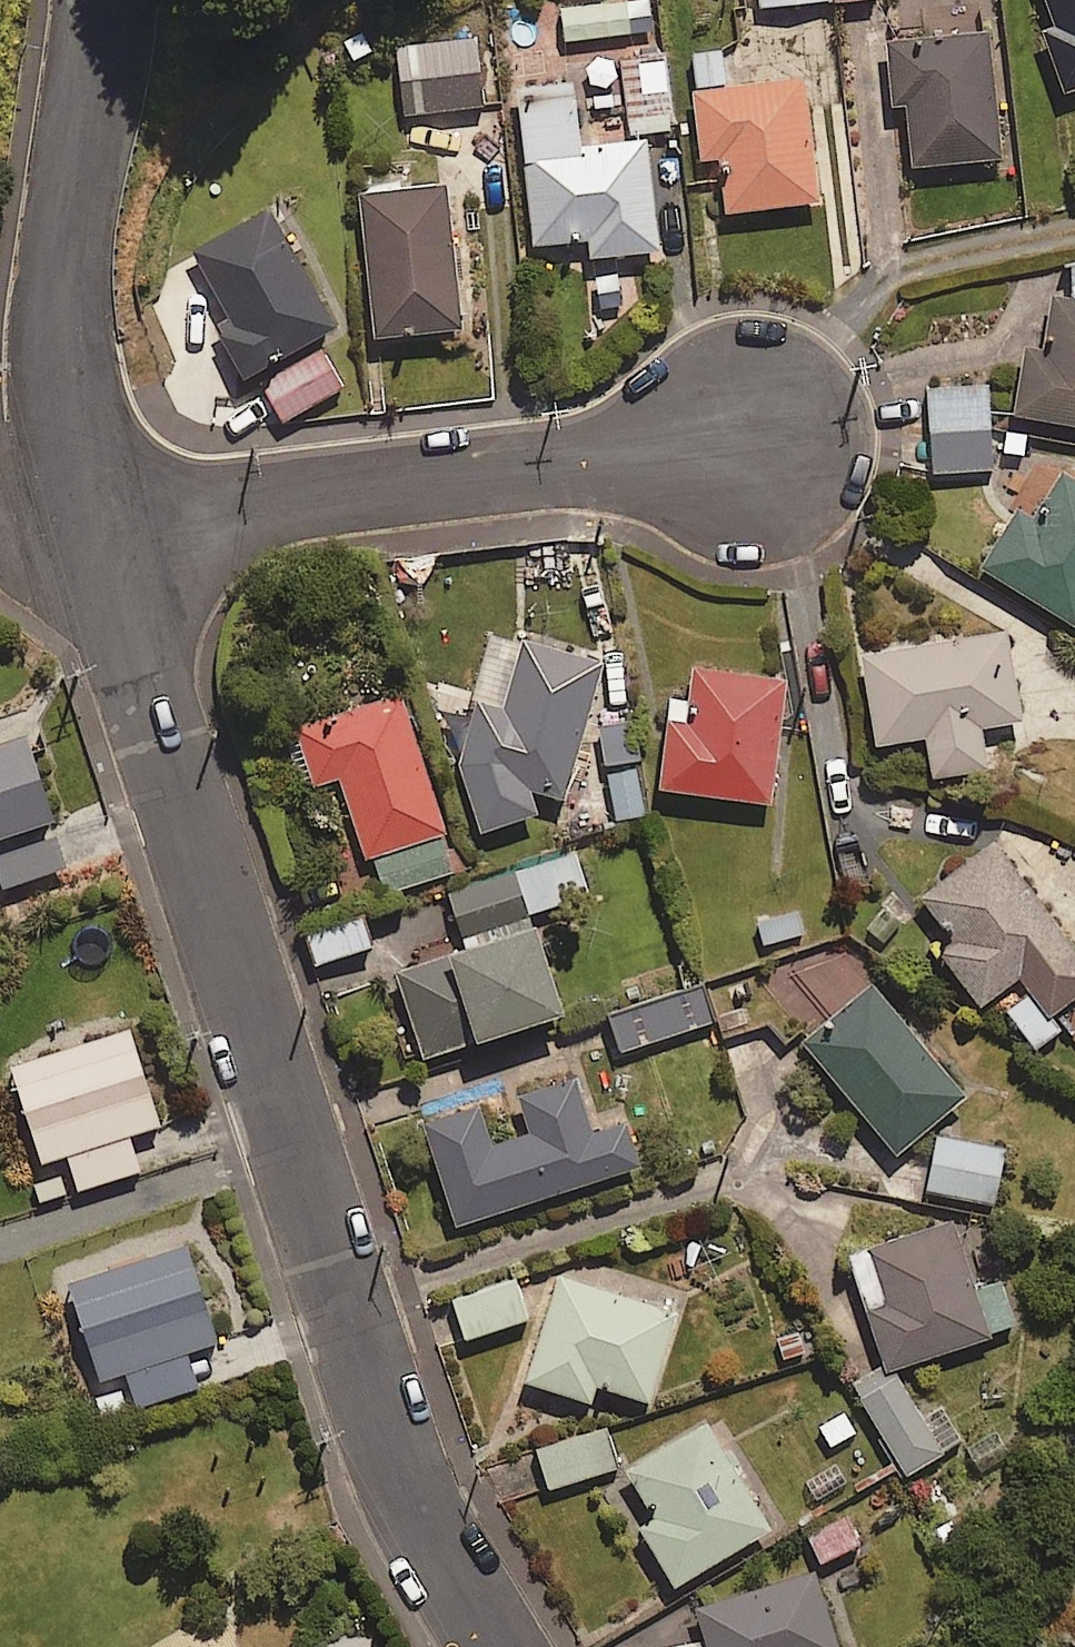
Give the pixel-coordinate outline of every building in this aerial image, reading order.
[(553,3),(557,34),(582,31),(585,54),(622,50),(619,29),(646,26),(643,0),(583,0),(553,3)] [(1069,87),(1074,85),(1074,0),(1040,0),(1069,87)] [(1002,156),(990,33),(891,43),(897,103),(910,102),(917,164),(1002,156)] [(484,105),(477,38),(396,46),(403,113),(484,105)] [(672,120),(664,42),(623,47),(631,124),(672,120)] [(820,199),(805,77),(730,86),(725,46),(691,50),(704,156),(721,154),(728,210),(820,199)] [(580,146),(574,83),(519,88),(534,243),(589,237),(591,255),(659,249),(648,140),(580,146)] [(415,188),(412,161),(388,163),(387,151),(359,154),(378,335),(462,326),(448,184),(415,188)] [(332,327),(267,211),(195,252),(234,322),(219,330),(245,376),(332,327)] [(1059,297),(1050,350),(1028,347),(1018,414),(1074,423),(1074,299),(1059,297)] [(343,385),(323,350),(264,385),(284,420),(343,385)] [(987,384),(929,388),(935,472),(993,468),(987,384)] [(1044,462),(982,566),(1074,622),(1074,481),(1044,462)] [(536,790),(566,799),(608,655),(521,630),(502,697),(479,691),(457,768),(485,834),(544,810),(536,790)] [(1022,719),(1009,631),(862,652),(876,742),(927,735),(933,775),(988,767),(982,725),(1022,719)] [(787,678),(694,666),(687,718),(670,716),(661,788),(771,802),(787,678)] [(313,783),(340,775),(367,861),(379,857),(389,891),(456,870),(402,694),(296,727),(313,783)] [(21,716),(0,723),(0,836),(54,819),(21,716)] [(652,759),(647,717),(602,722),(606,764),(652,759)] [(994,842),(923,896),(960,945),(945,956),(982,1004),(1021,975),(1032,990),(1007,1008),(1036,1046),(1064,1025),(1054,1012),(1074,996),(1074,949),(994,842)] [(588,894),(575,853),(455,891),(467,932),(588,894)] [(372,943),(362,914),(306,934),(316,963),(372,943)] [(562,1010),(533,925),(397,971),(426,1056),(562,1010)] [(975,1088),(882,977),(805,1042),(898,1153),(975,1088)] [(717,1019),(706,986),(612,1018),(623,1051),(717,1019)] [(159,1123),(130,1030),(38,1059),(33,1041),(5,1050),(40,1161),(68,1152),(80,1188),(139,1169),(128,1133),(159,1123)] [(596,1130),(579,1075),(517,1094),(529,1133),(492,1145),(479,1105),(425,1122),(457,1223),(641,1165),(627,1120),(596,1130)] [(1006,1149),(938,1135),(926,1190),(994,1204),(1006,1149)] [(976,1275),(958,1219),(850,1254),(887,1368),(1018,1325),(999,1267),(976,1275)] [(217,1339),(181,1230),(66,1268),(102,1377),(125,1370),(137,1405),(197,1385),(185,1350),(217,1339)] [(678,1313),(562,1274),(527,1380),(591,1401),(598,1383),(649,1400),(678,1313)] [(528,1318),(516,1279),(453,1298),(465,1337),(528,1318)] [(899,1476),(963,1441),(940,1400),(918,1412),(894,1368),(852,1390),(899,1476)] [(770,1528),(708,1423),(633,1467),(661,1515),(643,1527),(676,1583),(770,1528)] [(618,1467),(606,1428),(537,1449),(548,1488),(618,1467)] [(861,1542),(848,1515),(807,1535),(820,1563),(861,1542)] [(669,1646),(841,1646),(816,1572),(698,1611),(706,1635),(669,1646)]
